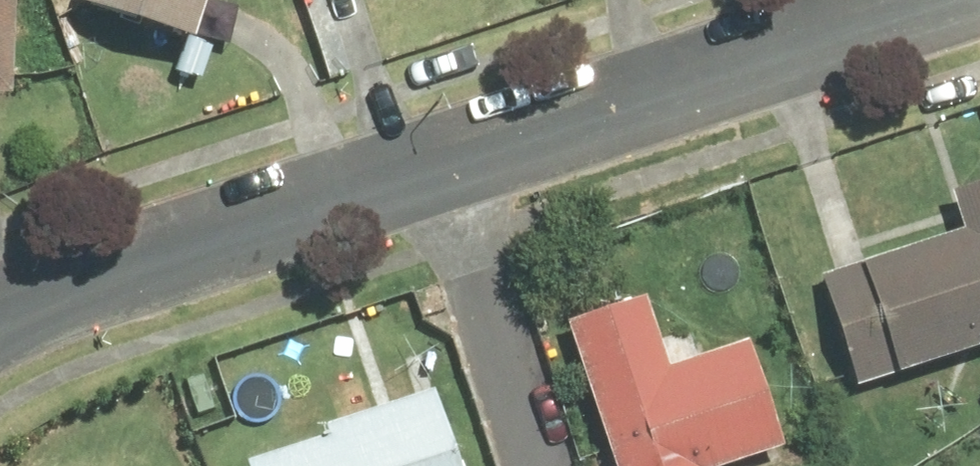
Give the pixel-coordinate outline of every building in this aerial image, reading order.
[(19,93),(22,0),(0,0),(0,93),(19,93)] [(207,32),(217,0),(95,0),(207,32)] [(823,268),(861,387),(979,350),(979,181),(954,190),(965,223),(823,268)] [(571,319),(620,465),(730,465),(795,444),(759,336),(672,364),(649,293),(571,319)] [(259,465),(466,465),(440,384),(327,420),(332,434),(256,457),(259,465)]
